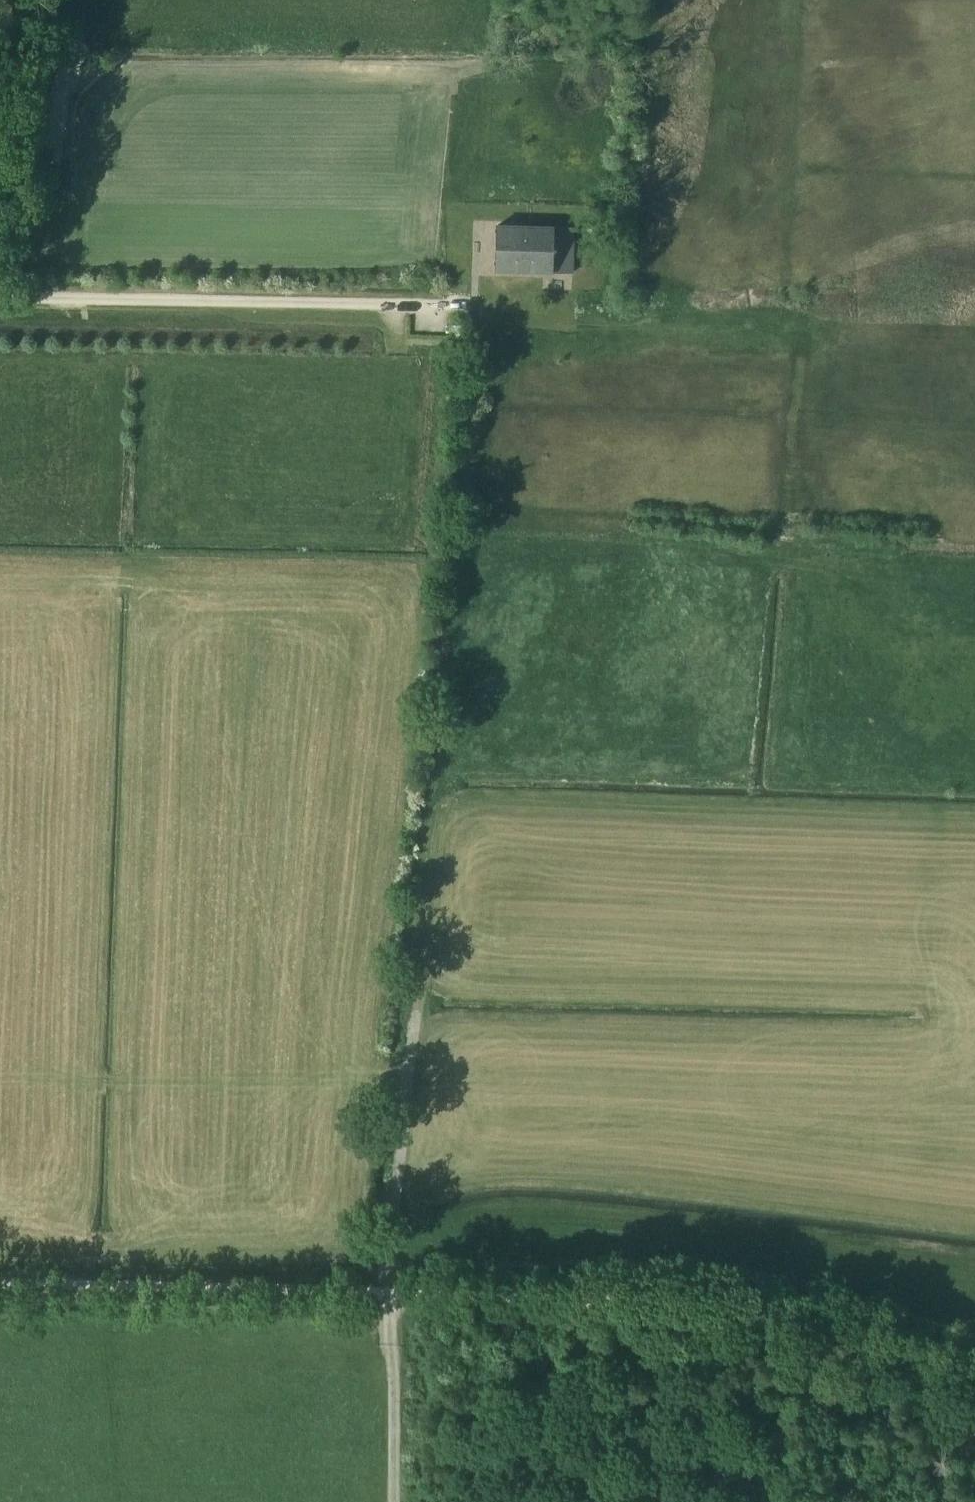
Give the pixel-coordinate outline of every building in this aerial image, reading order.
[(575,228),(498,225),(497,272),(574,274),(575,228)]
